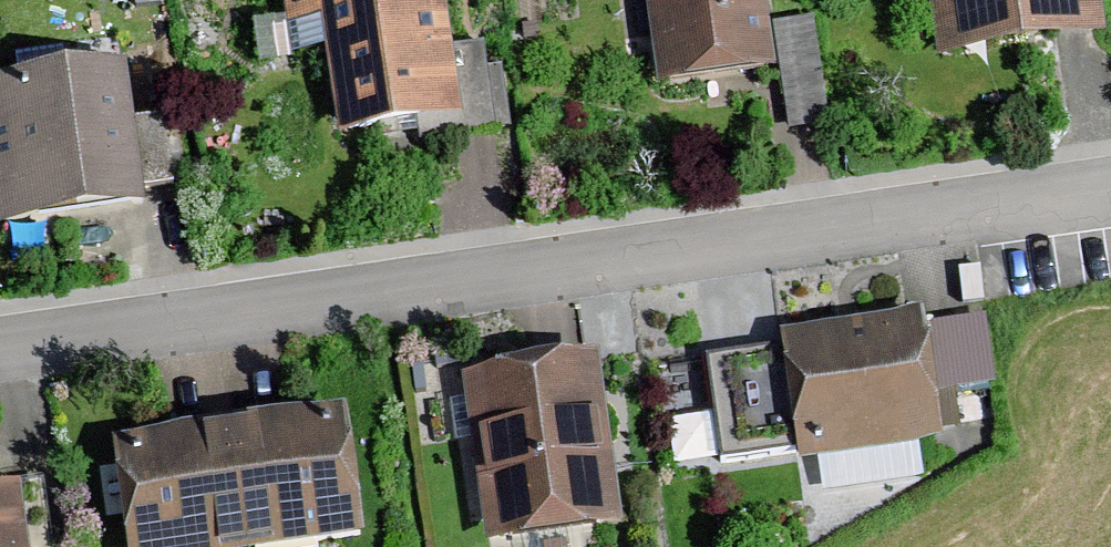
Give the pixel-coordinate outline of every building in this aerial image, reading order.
[(316,11),(338,131),(463,108),(443,0),(294,0),(296,14),(316,11)] [(776,64),(768,0),(646,0),(657,80),(776,64)] [(1105,21),(1102,0),(933,0),(941,48),(1105,21)] [(811,15),(777,20),(792,125),(826,120),(811,15)] [(141,191),(120,59),(0,77),(0,179),(5,211),(141,191)] [(804,444),(946,418),(927,298),(782,325),(804,444)] [(486,530),(620,510),(595,346),(461,366),(486,530)] [(363,530),(345,403),(114,436),(130,546),(239,546),(363,530)] [(16,473),(0,476),(0,546),(29,546),(16,473)]
